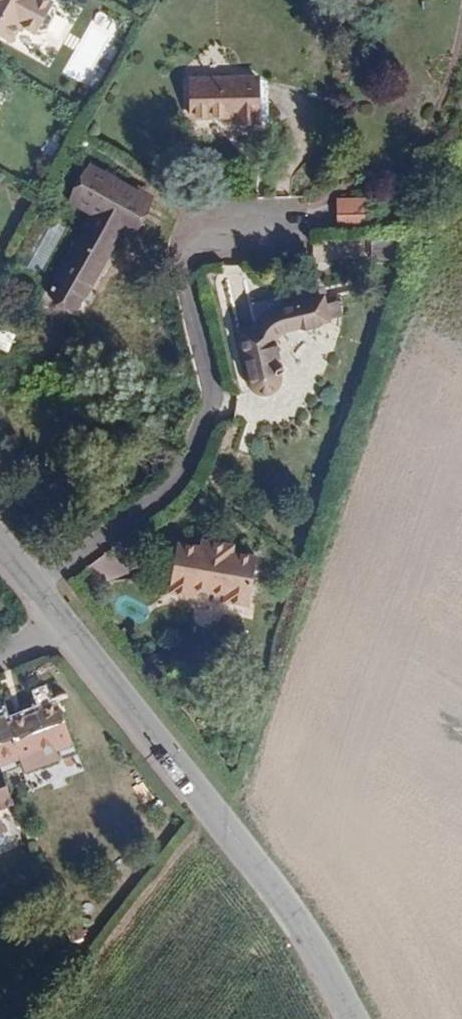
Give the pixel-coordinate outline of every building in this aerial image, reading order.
[(10,43),(20,26),(35,35),(37,30),(39,31),(46,30),(55,15),(53,9),(51,8),(53,3),(47,0),(0,0),(0,37),(10,43)] [(258,123),(258,79),(191,80),(191,117),(235,116),(235,124),(258,123)] [(46,293),(76,311),(124,230),(140,239),(162,201),(94,161),(68,204),(91,217),(46,293)] [(369,228),(368,201),(338,202),(337,228),(369,228)] [(40,274),(65,230),(40,217),(16,261),(40,274)] [(286,333),(327,322),(321,299),(281,308),(278,296),(248,304),(253,329),(238,333),(249,380),(250,382),(252,385),(254,388),(257,390),(260,391),(263,392),(267,391),(270,390),(272,388),(275,385),(276,382),(277,379),(277,376),(274,360),(273,353),(273,349),(274,345),(276,342),(278,338),(282,336),(285,334),(286,333)] [(176,542),(168,592),(192,596),(193,589),(225,593),(224,600),(248,604),(255,555),(231,551),(232,544),(201,539),(200,546),(176,542)] [(57,703),(8,721),(5,712),(0,714),(0,768),(6,785),(49,768),(44,756),(73,745),(57,703)] [(14,805),(6,785),(0,768),(0,811),(14,805)]
